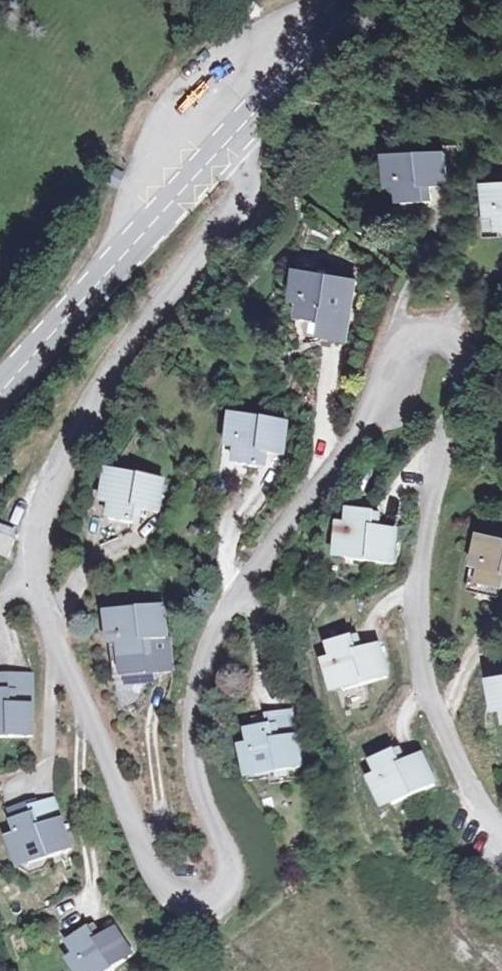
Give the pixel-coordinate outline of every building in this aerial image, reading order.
[(393,160),(395,207),(430,206),(429,189),(443,189),(442,158),(393,160)] [(124,176),(113,171),(106,186),(116,191),(124,176)] [(494,244),(501,243),(501,192),(491,192),(494,244)] [(304,274),(293,321),(323,327),(321,340),(336,343),(349,284),(304,274)] [(240,410),(229,460),(259,468),(262,452),(275,454),(283,420),(240,410)] [(123,463),(111,510),(134,517),(138,502),(160,506),(168,475),(123,463)] [(351,509),(347,558),(391,562),(395,534),(372,532),(375,511),(351,509)] [(480,583),(501,589),(501,539),(493,536),(480,583)] [(164,603),(119,604),(122,677),(152,676),(151,667),(151,661),(169,660),(168,636),(165,636),(164,603)] [(326,640),(338,686),(382,677),(374,643),(352,647),(348,636),(326,640)] [(22,738),(21,669),(0,670),(0,739),(22,738)] [(250,722),(256,768),(303,764),(300,731),(281,733),(281,720),(250,722)] [(369,760),(389,805),(430,784),(417,753),(394,763),(388,750),(369,760)] [(12,821),(24,866),(66,853),(50,794),(23,802),(27,817),(12,821)] [(79,970),(113,970),(127,963),(112,935),(97,942),(90,927),(64,940),(79,970)]
